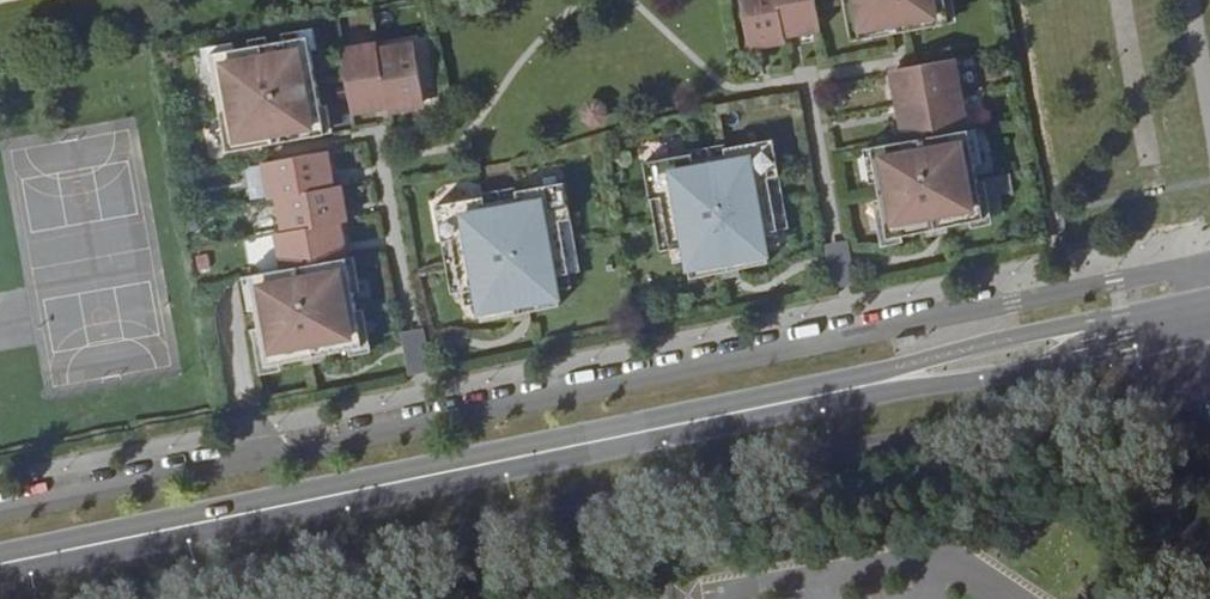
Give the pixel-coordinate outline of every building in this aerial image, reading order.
[(775,45),(774,40),(773,35),(767,0),(730,0),(738,47),(752,44),(753,49),(775,45)] [(810,34),(809,28),(804,0),(767,0),(773,35),(787,32),(788,37),(810,34)] [(846,41),(884,33),(882,24),(895,21),(897,31),(936,23),(931,0),(837,0),(846,41)] [(895,21),(882,24),(884,33),(897,31),(895,21)] [(309,36),(211,53),(228,151),(326,134),(309,36)] [(343,54),(353,114),(375,110),(374,105),(387,102),(389,114),(412,110),(411,104),(425,102),(414,41),(394,45),(395,50),(380,53),(378,42),(358,45),(360,51),(343,54)] [(888,84),(892,106),(898,105),(953,93),(950,77),(955,77),(951,57),(890,69),(893,83),(888,84)] [(890,69),(885,70),(888,84),(893,83),(890,69)] [(953,93),(959,93),(955,77),(950,77),(953,93)] [(895,120),(900,142),(960,130),(957,113),(963,113),(959,93),(953,93),(898,105),(901,119),(895,120)] [(892,106),(895,120),(901,119),(898,105),(892,106)] [(963,113),(957,113),(960,130),(966,129),(963,113)] [(900,142),(868,149),(887,239),(985,219),(966,129),(960,130),(900,142)] [(690,156),(642,166),(649,202),(660,201),(671,252),(684,250),(687,264),(691,279),(722,273),(720,266),(736,263),(738,270),(769,263),(766,248),(763,234),(777,232),(766,179),(778,176),(770,140),(723,150),(724,157),(691,163),(690,156)] [(722,147),(689,153),(690,156),(691,163),(724,157),(723,150),(722,147)] [(325,152),(264,164),(267,181),(262,182),(266,202),(278,199),(282,215),(277,216),(280,234),(278,234),(282,252),(276,253),(280,272),(249,278),(267,369),(365,349),(346,259),(341,260),(338,246),(344,245),(339,223),(341,223),(338,209),(343,209),(339,185),(332,187),(326,188),(324,175),(329,175),(325,152)] [(329,175),(324,175),(326,188),(332,187),(329,175)] [(778,176),(766,179),(777,232),(788,229),(778,176)] [(481,199),(433,209),(440,246),(452,243),(462,296),(476,293),(483,322),(514,316),(512,308),(528,305),(530,312),(561,306),(557,291),(555,277),(568,273),(558,221),(569,219),(562,183),(514,193),(515,199),(482,206),(481,199)] [(513,189),(480,197),(481,199),(482,206),(515,199),(513,189)] [(343,209),(338,209),(341,223),(346,222),(343,209)] [(569,219),(558,221),(568,273),(580,271),(569,219)] [(777,232),(763,234),(766,248),(780,245),(777,232)] [(278,234),(272,236),(276,253),(282,252),(278,234)] [(684,250),(671,252),(673,266),(687,264),(684,250)] [(720,266),(722,273),(738,270),(736,263),(720,266)] [(568,273),(555,277),(557,291),(571,287),(568,273)] [(476,293),(462,296),(466,310),(479,307),(476,293)] [(528,305),(512,308),(514,316),(530,312),(528,305)] [(409,375),(432,371),(423,329),(400,334),(409,375)]
